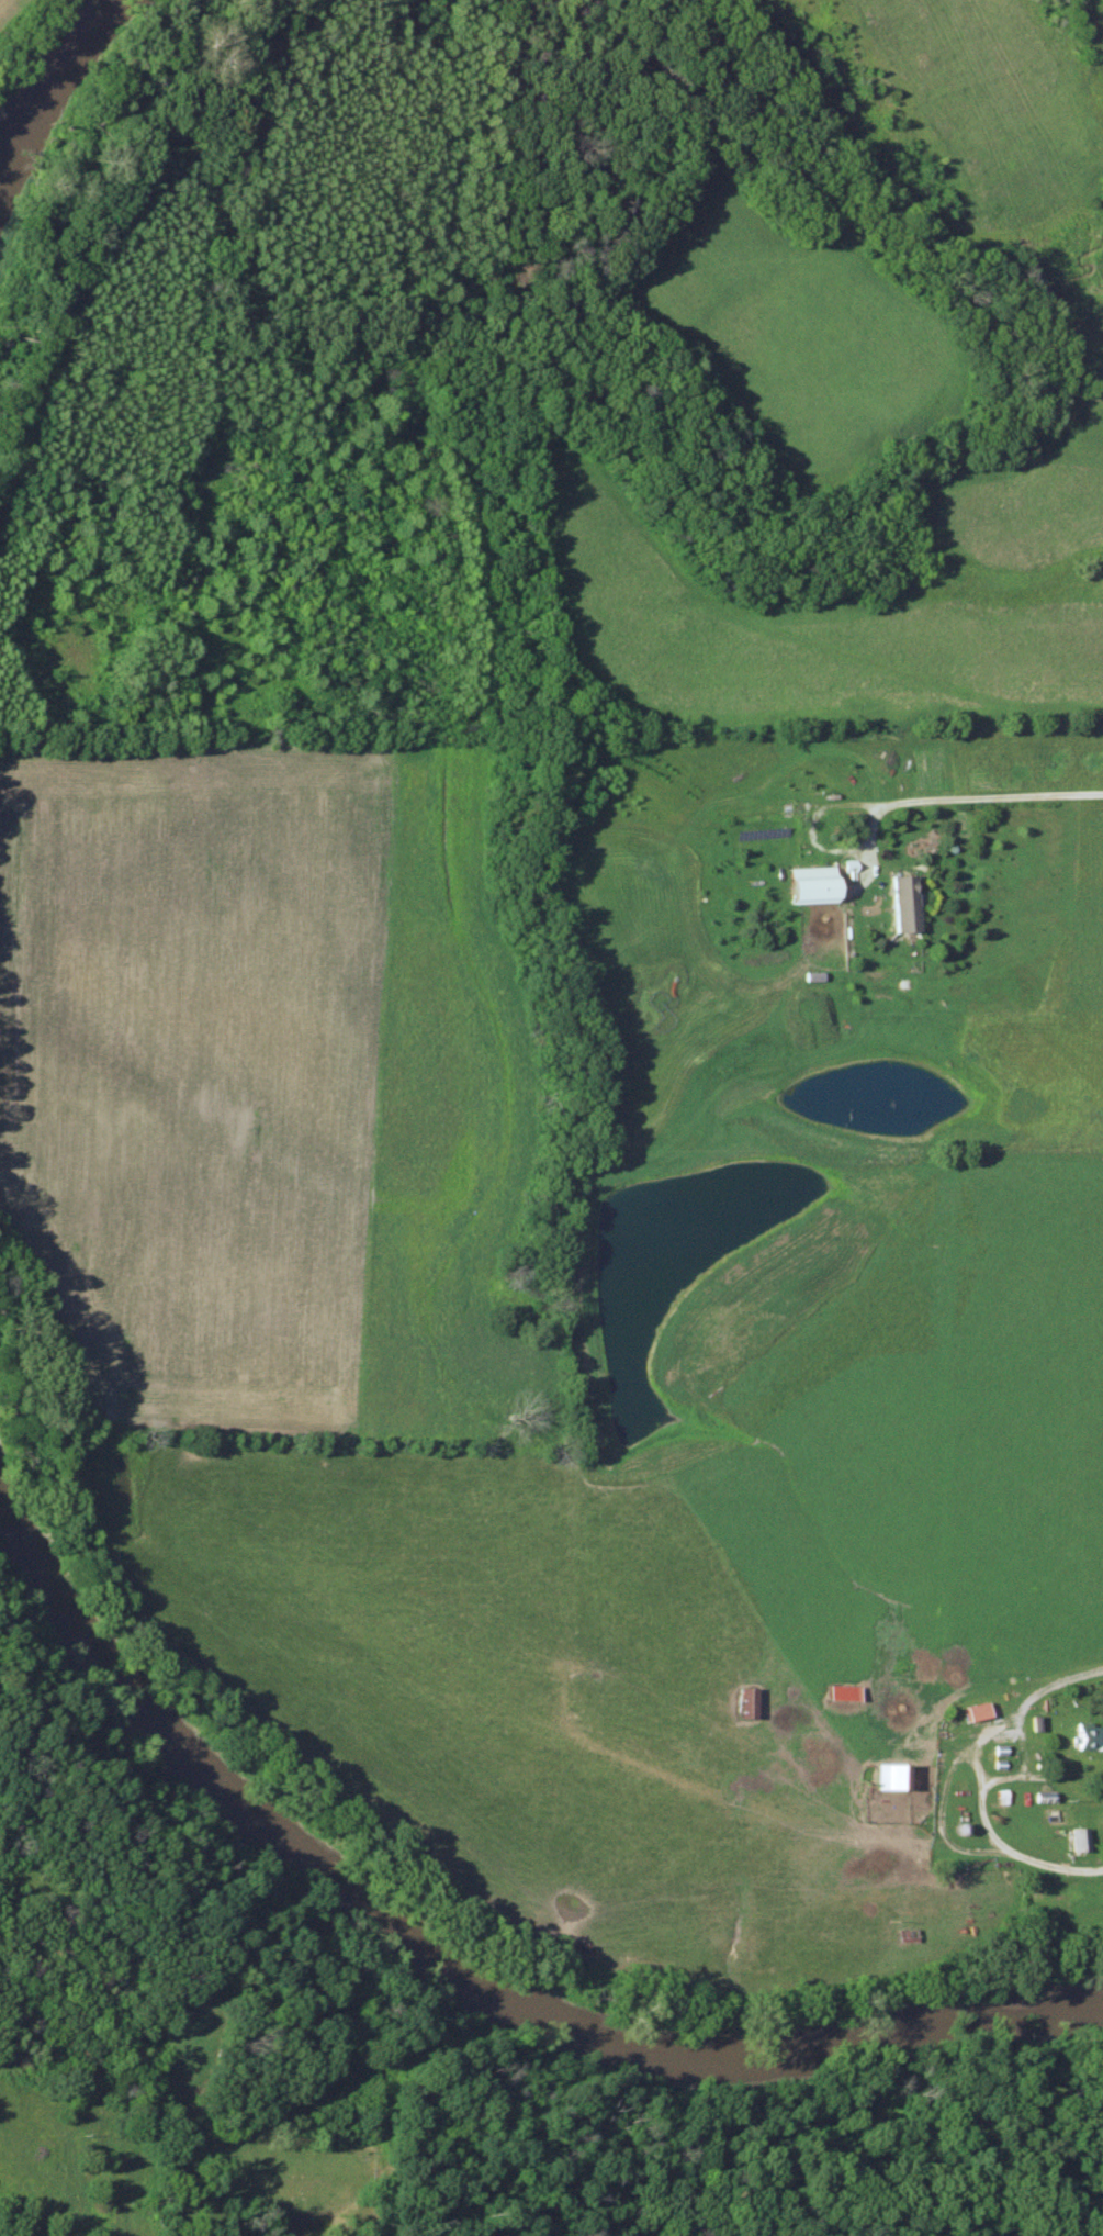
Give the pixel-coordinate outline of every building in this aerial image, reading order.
[(790,902),(837,902),(837,867),(790,867),(790,902)] [(891,876),(893,932),(917,931),(916,875),(891,876)] [(756,1686),(739,1686),(739,1716),(756,1716),(756,1686)] [(969,1719),(988,1715),(985,1702),(966,1706),(969,1719)] [(1076,1749),(1102,1749),(1102,1725),(1076,1725),(1076,1749)] [(909,1762),(876,1762),(876,1788),(909,1788),(909,1762)] [(1068,1829),(1068,1850),(1083,1850),(1083,1829),(1068,1829)]
